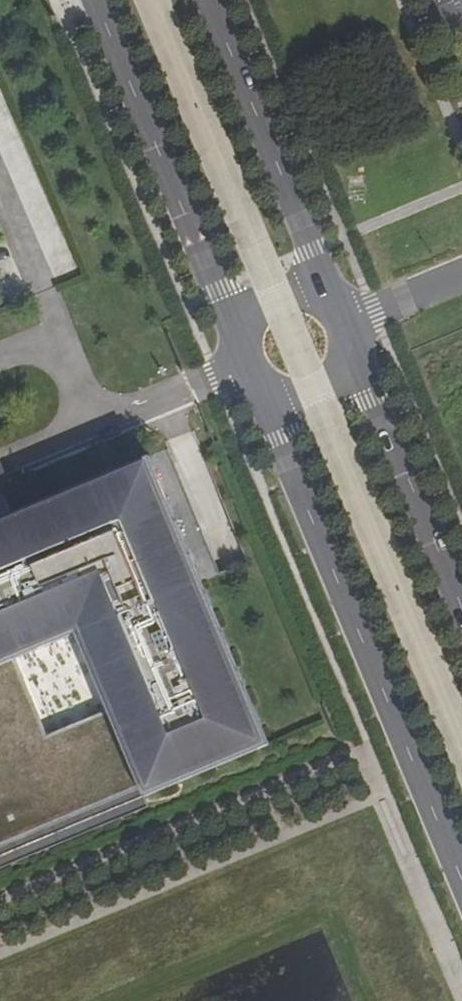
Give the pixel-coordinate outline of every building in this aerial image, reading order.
[(270,745),(149,456),(0,518),(0,848),(141,789),(144,797),(270,745)] [(14,494),(0,459),(0,500),(14,494)]
